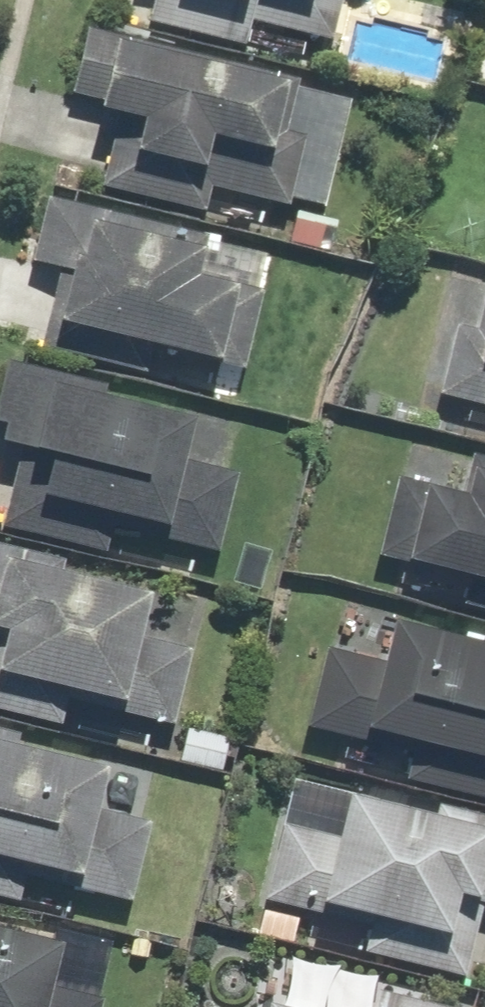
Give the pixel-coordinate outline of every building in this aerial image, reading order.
[(332,38),(341,0),(152,0),(146,20),(245,45),(252,18),(332,38)] [(304,74),(87,27),(73,92),(100,98),(99,103),(142,112),(135,143),(113,138),(102,188),(208,211),(213,186),(292,204),(293,198),(328,206),(352,96),(302,85),(304,74)] [(144,369),(150,346),(246,367),(264,287),(199,272),(209,234),(49,195),(33,257),(70,266),(68,276),(58,274),(41,344),(144,369)] [(475,324),(459,320),(439,393),(484,405),(484,288),(475,324)] [(220,549),(239,470),(185,457),(196,412),(106,390),(108,380),(6,355),(0,378),(0,421),(3,422),(0,432),(0,443),(19,448),(0,524),(110,550),(116,524),(220,549)] [(400,473),(380,554),(408,560),(409,557),(484,575),(484,455),(474,452),(465,489),(400,473)] [(177,724),(196,646),(142,633),(153,588),(63,566),(65,556),(0,540),(0,710),(67,726),(73,700),(177,724)] [(307,724),(367,739),(370,725),(415,736),(406,775),(484,795),(484,630),(484,629),(483,636),(392,614),(381,659),(327,645),(307,724)] [(134,899),(153,820),(98,807),(109,761),(19,740),(21,729),(0,724),(0,894),(23,900),(29,874),(134,899)] [(262,902),(321,916),(325,902),(370,914),(360,953),(465,978),(484,902),(484,903),(484,813),(440,802),(438,809),(348,787),(337,834),(282,820),(262,902)] [(104,996),(51,983),(62,939),(0,923),(0,1006),(102,1006),(104,996)] [(379,986),(374,1006),(467,1006),(379,986)] [(268,997),(266,1006),(310,1006),(268,997)]
